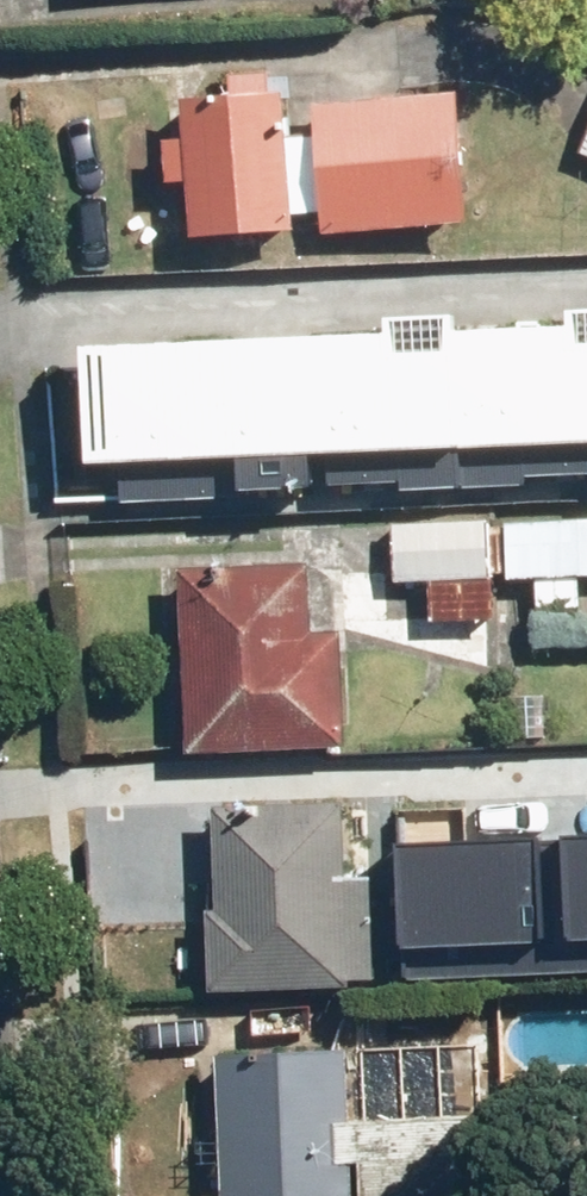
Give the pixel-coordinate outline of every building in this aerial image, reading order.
[(289,98),(184,106),(195,245),(300,237),(289,98)] [(461,98),(316,111),(328,245),(473,232),(461,98)] [(86,448),(122,446),(125,495),(586,469),(586,298),(582,299),(583,314),(465,320),(464,304),(392,308),(393,322),(79,339),(86,448)] [(507,522),(509,580),(586,577),(586,520),(507,522)] [(489,522),(391,524),(393,583),(430,582),(431,622),(492,621),(489,522)] [(314,569),(184,575),(192,764),(352,757),(346,639),(317,640),(314,569)] [(345,805),(215,810),(219,913),(210,913),(213,996),(353,991),(353,982),(381,981),(377,879),(348,880),(345,805)] [(395,974),(586,972),(586,835),(393,837),(395,974)] [(220,1063),(227,1195),(355,1195),(349,1057),(220,1063)] [(357,1135),(361,1195),(491,1195),(488,1128),(357,1135)]
